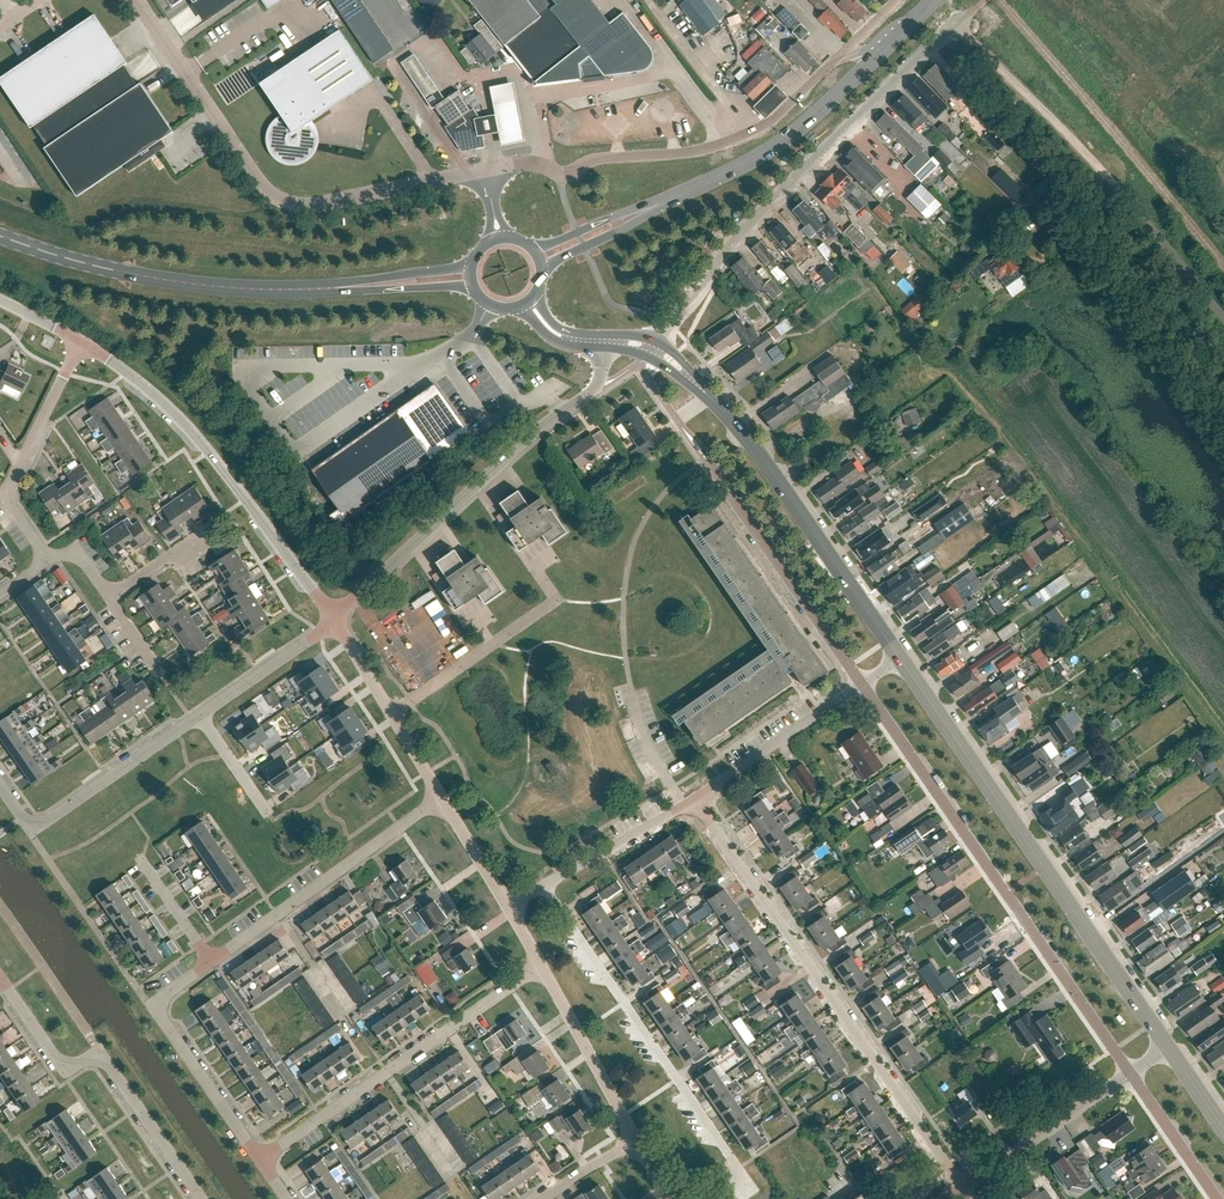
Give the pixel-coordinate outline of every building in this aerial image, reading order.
[(268,9),(282,0),(262,0),(268,9)] [(334,3),(341,13),(361,0),(339,0),(334,3)] [(341,13),(347,23),(367,10),(361,0),(341,13)] [(436,11),(444,0),(423,0),(436,11)] [(643,69),(648,68),(652,65),(655,60),(656,55),(655,50),(653,46),(626,11),(612,22),(595,0),(470,0),(504,44),(506,42),(537,82),(583,76),(581,61),(590,54),(607,74),(643,69)] [(703,0),(676,0),(676,1),(679,5),(703,38),(717,27),(721,24),(703,0)] [(848,31),(839,21),(840,20),(822,0),(809,0),(823,15),(819,19),(829,30),(831,29),(840,38),(848,31)] [(867,13),(854,0),(841,0),(842,1),(837,5),(847,15),(848,13),(857,23),(867,13)] [(807,33),(808,32),(800,24),(799,24),(795,21),(796,20),(784,7),(776,15),(788,28),(789,27),(793,30),(791,32),(800,40),(801,40),(804,40),(807,36),(807,33)] [(367,10),(347,23),(354,33),(374,20),(367,10)] [(45,148),(78,197),(125,165),(130,172),(161,150),(166,147),(162,140),(174,132),(141,83),(109,105),(95,85),(127,63),(95,15),(0,79),(0,82),(31,128),(34,126),(47,146),(45,148)] [(765,39),(779,26),(770,16),(756,29),(765,39)] [(374,20),(354,33),(361,43),(380,30),(381,30),(374,20)] [(482,20),(474,26),(481,34),(466,46),(482,65),(497,54),(491,47),(498,41),(482,20)] [(313,133),(312,132),(310,128),(311,127),(310,127),(309,128),(307,125),(374,80),(340,30),(260,84),(284,118),(281,120),(280,119),(279,119),(280,121),(276,124),(272,129),(271,135),(270,141),(271,147),(274,152),(278,156),(283,160),(289,161),(294,162),(300,161),(306,158),(310,154),(313,149),(315,143),(312,143),(313,138),(314,137),(315,136),(315,134),(313,133)] [(380,30),(361,43),(367,53),(387,40),(380,30)] [(387,40),(367,53),(374,63),(394,50),(387,40)] [(806,73),(816,62),(808,53),(809,52),(798,41),(785,54),(798,67),(799,66),(806,73)] [(747,63),(753,69),(737,84),(753,100),(767,87),(771,83),(781,77),(786,72),(786,73),(787,71),(764,47),(747,63)] [(414,55),(402,63),(432,109),(435,107),(448,126),(445,128),(461,151),(485,146),(480,118),(473,109),(471,110),(458,91),(444,100),(414,55)] [(736,76),(744,67),(739,63),(731,72),(736,76)] [(935,66),(924,77),(947,101),(960,89),(943,72),(942,74),(935,66)] [(477,133),(499,128),(501,142),(525,138),(514,78),(490,83),(495,111),(473,115),(477,133)] [(907,89),(930,113),(935,119),(947,107),(919,78),(907,89)] [(787,98),(776,86),(753,107),(765,119),(787,98)] [(916,130),(927,119),(922,114),(922,113),(905,95),(893,107),(910,125),(916,130)] [(976,96),(967,105),(986,125),(995,116),(976,96)] [(915,157),(909,163),(905,168),(914,177),(931,160),(922,151),(924,150),(896,121),(894,122),(886,114),(878,123),(894,140),(897,138),(915,157)] [(951,142),(957,137),(943,123),(938,129),(951,142)] [(984,139),(997,152),(1004,145),(992,132),(984,139)] [(888,179),(856,147),(852,147),(846,152),(846,156),(850,160),(845,166),(872,194),(888,179)] [(946,170),(953,163),(940,151),(934,157),(946,170)] [(841,170),(834,176),(844,187),(843,188),(849,193),(851,192),(858,199),(863,194),(856,187),(854,184),(854,183),(841,170)] [(864,206),(858,199),(851,192),(849,193),(843,188),(844,187),(834,176),(833,175),(822,186),(823,187),(824,187),(834,197),(835,196),(838,199),(844,194),(853,204),(860,210),(864,206)] [(950,188),(955,182),(949,175),(943,181),(950,188)] [(943,205),(922,184),(907,198),(928,219),(943,205)] [(824,187),(823,187),(817,193),(830,207),(831,206),(834,209),(841,216),(846,211),(839,204),(841,202),(838,199),(835,196),(834,197),(824,187)] [(1023,190),(1013,200),(1021,208),(1031,198),(1023,190)] [(802,221),(804,225),(806,225),(807,226),(810,223),(817,232),(818,231),(826,241),(839,230),(831,221),(825,226),(817,217),(818,216),(805,201),(800,205),(798,205),(796,208),(796,209),(794,211),(802,220),(802,221)] [(893,219),(879,204),(874,211),(887,225),(893,219)] [(950,218),(944,213),(939,219),(944,224),(950,218)] [(778,240),(787,250),(796,260),(803,254),(794,244),(798,241),(791,233),(790,234),(781,224),(779,226),(778,226),(775,228),(775,230),(773,231),(779,239),(778,240)] [(844,232),(866,254),(874,246),(853,224),(844,232)] [(775,262),(778,259),(772,252),(771,253),(761,242),(753,249),(771,271),(778,265),(775,262)] [(836,256),(825,243),(818,249),(829,262),(836,256)] [(974,258),(978,246),(967,243),(966,244),(962,243),(960,251),(963,252),(963,255),(974,258)] [(1023,274),(1007,250),(997,257),(996,256),(989,261),(988,262),(992,266),(993,267),(1006,285),(1023,274)] [(897,251),(888,260),(902,274),(911,265),(897,251)] [(753,295),(759,290),(762,293),(763,292),(766,294),(768,293),(774,300),(782,293),(771,279),(767,283),(755,268),(752,268),(744,259),(733,268),(741,277),(741,279),(753,295)] [(992,266),(988,262),(989,261),(987,259),(970,271),(976,280),(993,267),(992,266)] [(810,288),(811,287),(792,263),(784,270),(803,294),(804,292),(810,299),(815,295),(810,288)] [(837,278),(828,266),(819,273),(828,284),(837,278)] [(833,301),(838,308),(849,299),(844,292),(833,301)] [(919,294),(910,302),(921,315),(930,307),(919,294)] [(784,334),(795,326),(789,318),(778,326),(784,334)] [(740,319),(711,339),(716,346),(715,347),(717,351),(719,351),(720,352),(731,344),(733,346),(740,340),(746,347),(760,337),(752,326),(747,330),(740,319)] [(769,332),(749,346),(755,355),(775,340),(769,332)] [(748,355),(750,353),(749,351),(727,366),(737,381),(746,374),(748,376),(758,369),(748,355)] [(793,401),(789,397),(763,415),(774,430),(804,409),(805,410),(814,412),(822,407),(820,405),(826,401),(823,397),(830,392),(827,387),(846,374),(833,356),(814,370),(822,381),(793,401)] [(5,386),(22,393),(29,377),(15,370),(16,369),(8,365),(5,374),(0,371),(0,391),(2,392),(5,386)] [(303,373),(284,384),(280,376),(263,385),(273,404),(309,385),(303,373)] [(339,509),(330,515),(329,515),(338,527),(347,521),(350,519),(471,434),(461,419),(452,425),(434,400),(424,407),(417,396),(314,469),(313,469),(340,508),(339,509)] [(90,427),(115,409),(108,398),(89,411),(93,417),(86,421),(90,427)] [(903,412),(908,426),(922,421),(917,407),(903,412)] [(655,436),(636,408),(620,419),(639,447),(655,436)] [(104,432),(122,419),(115,409),(90,427),(93,432),(100,427),(104,432)] [(105,448),(130,430),(122,419),(104,432),(108,438),(101,443),(105,448)] [(119,454),(138,442),(130,430),(105,448),(108,453),(115,448),(119,454)] [(569,451),(581,469),(604,453),(605,455),(614,449),(602,431),(593,437),(592,435),(569,451)] [(912,445),(905,436),(895,443),(902,453),(912,445)] [(119,469),(144,452),(138,442),(119,454),(123,459),(116,464),(119,469)] [(130,469),(134,475),(152,463),(144,452),(119,469),(123,474),(130,469)] [(866,468),(871,475),(882,467),(877,460),(866,468)] [(829,483),(828,485),(818,492),(826,503),(836,496),(838,496),(848,489),(846,487),(863,475),(853,462),(837,473),(839,476),(829,483)] [(73,471),(90,497),(94,494),(89,487),(95,483),(83,464),(73,471)] [(66,487),(79,505),(90,497),(73,471),(67,475),(72,482),(66,487)] [(902,484),(906,490),(919,481),(916,476),(913,478),(911,477),(902,484)] [(50,477),(45,481),(49,487),(55,484),(50,477)] [(838,505),(830,510),(836,519),(847,511),(848,514),(865,502),(862,497),(869,492),(875,502),(886,495),(873,477),(837,503),(838,505)] [(591,487),(585,479),(579,483),(585,491),(591,487)] [(49,487),(67,513),(79,505),(66,487),(60,491),(55,484),(49,487)] [(58,509),(63,516),(67,513),(49,487),(40,494),(52,513),(58,509)] [(195,487),(184,494),(202,520),(206,517),(202,509),(208,505),(195,487)] [(496,517),(520,552),(544,536),(550,545),(569,533),(553,509),(550,510),(542,498),(536,502),(536,503),(531,506),(520,490),(501,503),(506,510),(496,517)] [(914,512),(921,522),(949,502),(942,493),(914,512)] [(184,494),(174,502),(186,520),(192,516),(197,523),(202,520),(184,494)] [(854,521),(843,529),(851,540),(862,532),(864,533),(872,527),(868,523),(882,513),(880,509),(890,502),(885,495),(861,512),(862,514),(853,520),(854,521)] [(125,497),(120,501),(124,506),(126,510),(131,506),(125,497)] [(100,510),(104,515),(114,507),(110,502),(100,510)] [(163,509),(180,534),(185,531),(180,524),(186,520),(174,502),(163,509)] [(898,502),(883,512),(890,521),(904,511),(898,502)] [(159,503),(152,507),(156,513),(158,513),(163,509),(159,503)] [(940,532),(918,548),(923,555),(945,540),(946,541),(976,520),(964,503),(934,524),(940,532)] [(690,520),(805,686),(827,671),(713,505),(690,520)] [(157,524),(169,542),(180,534),(163,509),(158,513),(163,520),(157,524)] [(72,511),(69,514),(74,522),(78,520),(72,511)] [(129,518),(124,521),(141,547),(152,539),(139,521),(133,525),(129,518)] [(124,521),(112,529),(125,547),(132,543),(137,550),(141,547),(124,521)] [(1051,535),(1060,529),(1058,525),(1048,531),(1051,535)] [(102,536),(119,562),(124,558),(119,551),(125,547),(112,529),(102,536)] [(856,547),(865,560),(891,542),(882,529),(856,547)] [(899,547),(868,569),(876,580),(883,575),(885,577),(898,568),(894,563),(913,550),(906,540),(898,546),(899,547)] [(1028,545),(1020,550),(1032,569),(1041,563),(1028,545)] [(224,573),(242,561),(235,550),(209,567),(212,572),(219,567),(224,573)] [(433,577),(457,611),(480,595),(486,605),(505,592),(489,568),(486,570),(478,557),(472,562),(467,566),(456,550),(437,563),(442,570),(433,577)] [(220,584),(223,589),(249,572),(242,561),(224,573),(227,579),(220,584)] [(914,569),(913,569),(911,567),(882,587),(895,607),(904,601),(903,600),(928,583),(932,587),(945,578),(939,568),(925,577),(922,573),(919,576),(914,569)] [(230,600),(248,588),(245,582),(253,577),(249,572),(223,589),(230,600)] [(1070,583),(1064,574),(1033,596),(1038,604),(1070,583)] [(964,578),(953,586),(957,593),(969,585),(964,578)] [(19,598),(28,610),(44,600),(42,598),(37,590),(46,584),(42,579),(33,586),(34,587),(19,598)] [(140,597),(148,608),(173,590),(170,586),(163,591),(159,584),(140,597)] [(230,615),(255,599),(248,588),(230,600),(234,606),(227,611),(230,615)] [(148,608),(155,618),(174,606),(169,600),(177,595),(173,590),(148,608)] [(28,610),(36,622),(52,612),(51,610),(46,602),(54,596),(51,592),(42,598),(44,600),(28,610)] [(899,612),(907,623),(918,615),(919,617),(931,609),(922,596),(925,594),(923,592),(909,602),(910,604),(899,612)] [(203,602),(206,606),(214,600),(211,596),(203,602)] [(989,602),(992,606),(1000,601),(997,596),(989,602)] [(244,622),(262,610),(255,599),(230,615),(233,620),(240,616),(244,622)] [(36,622),(45,635),(60,624),(59,622),(54,614),(62,609),(59,604),(51,610),(52,612),(36,622)] [(155,618),(163,629),(188,612),(185,607),(178,612),(174,606),(155,618)] [(214,617),(218,623),(230,615),(227,611),(226,609),(214,617)] [(241,633),(244,637),(270,621),(262,610),(244,622),(248,628),(241,633)] [(170,625),(177,635),(202,617),(199,613),(192,618),(188,612),(163,629),(170,625)] [(924,624),(913,632),(921,643),(931,635),(933,638),(956,622),(951,614),(937,623),(932,616),(923,622),(924,624)] [(45,635),(53,647),(69,636),(68,635),(63,627),(71,621),(68,616),(59,622),(60,624),(45,635)] [(177,635),(184,645),(202,633),(199,628),(206,623),(202,617),(177,635)] [(1013,623),(998,634),(1003,642),(1019,631),(1013,623)] [(936,642),(925,649),(931,658),(933,656),(935,659),(953,647),(950,642),(962,634),(956,625),(944,634),(943,633),(934,639),(936,642)] [(53,647),(61,659),(77,648),(76,647),(71,639),(80,633),(76,629),(68,635),(69,636),(53,647)] [(184,645),(192,656),(217,639),(214,634),(207,639),(202,633),(184,645)] [(61,659),(70,672),(86,661),(79,651),(88,645),(85,641),(76,647),(77,648),(61,659)] [(114,645),(111,641),(105,646),(108,650),(114,645)] [(950,686),(958,697),(966,692),(968,694),(981,685),(974,674),(992,661),(996,666),(997,665),(1005,659),(997,648),(969,668),(970,669),(957,678),(958,680),(950,686)] [(1040,649),(1031,654),(1038,665),(1039,664),(1043,670),(1051,665),(1047,659),(1040,649)] [(966,665),(956,651),(943,659),(945,662),(937,667),(945,677),(952,672),(953,674),(966,665)] [(1005,659),(997,665),(1003,673),(1015,665),(1019,662),(1016,656),(1011,659),(1009,657),(1005,659)] [(774,658),(684,720),(702,746),(792,684),(774,658)] [(1064,668),(1060,662),(1054,666),(1058,672),(1064,668)] [(308,694),(330,679),(322,666),(305,678),(301,672),(290,680),(298,691),(304,687),(308,694)] [(1015,671),(1001,681),(1007,689),(1021,680),(1015,671)] [(1129,679),(1124,672),(1114,678),(1119,686),(1129,679)] [(128,682),(145,707),(156,700),(144,681),(137,685),(133,679),(128,682)] [(330,679),(308,694),(305,696),(309,702),(303,706),(311,718),(324,710),(320,704),(338,691),(330,679)] [(972,701),(964,706),(970,716),(979,710),(980,711),(998,698),(996,695),(1006,688),(1000,679),(971,699),(972,701)] [(122,696),(135,714),(145,707),(128,682),(123,685),(128,692),(122,696)] [(271,692),(266,696),(274,707),(279,703),(271,692)] [(107,697),(124,722),(135,714),(122,696),(116,700),(111,694),(107,697)] [(101,711),(113,729),(124,722),(107,697),(102,700),(106,707),(101,711)] [(1008,729),(1007,729),(1017,722),(1014,718),(1022,712),(1012,697),(994,710),(997,714),(978,727),(989,743),(999,736),(1001,736),(1003,735),(1003,733),(1008,729)] [(241,740),(261,726),(257,720),(263,716),(255,704),(244,711),(248,717),(233,728),(241,740)] [(0,722),(0,736),(4,741),(24,727),(23,725),(18,717),(26,711),(22,705),(13,712),(13,713),(0,722)] [(85,711),(103,736),(113,729),(101,711),(95,715),(90,708),(85,711)] [(332,729),(337,735),(359,720),(350,708),(334,719),(330,713),(318,721),(326,733),(332,729)] [(79,726),(92,744),(103,736),(85,711),(80,715),(85,722),(79,726)] [(1049,726),(1058,738),(1070,730),(1062,717),(1049,726)] [(36,726),(32,719),(23,725),(24,727),(4,741),(13,755),(34,741),(33,740),(27,731),(36,726)] [(359,720),(337,735),(341,741),(335,745),(339,751),(337,751),(342,758),(356,749),(352,743),(367,732),(359,720)] [(266,732),(261,726),(241,740),(250,752),(262,743),(267,750),(283,739),(274,726),(266,732)] [(860,732),(842,744),(859,769),(856,772),(862,781),(883,766),(860,732)] [(44,755),(37,746),(46,740),(41,734),(33,740),(34,741),(13,755),(23,770),(43,756),(44,755)] [(1192,753),(1201,765),(1210,776),(1221,768),(1203,745),(1192,753)] [(1022,780),(1025,778),(1052,760),(1061,753),(1051,759),(1043,747),(1013,767),(1022,780)] [(325,752),(318,757),(327,769),(334,764),(325,752)] [(1063,769),(1069,776),(1092,760),(1087,752),(1063,769)] [(261,769),(270,781),(290,767),(281,755),(261,769)] [(33,784),(61,765),(56,757),(48,763),(43,756),(23,770),(33,784)] [(1025,778),(1033,791),(1059,774),(1059,771),(1052,760),(1025,778)] [(560,773),(552,761),(546,765),(554,776),(560,773)] [(294,774),(290,767),(270,781),(278,793),(291,785),(295,792),(311,781),(302,768),(294,774)] [(807,768),(796,776),(810,796),(821,789),(807,768)] [(1040,816),(1047,825),(1072,809),(1068,803),(1090,788),(1083,778),(1061,793),(1066,800),(1052,809),(1052,808),(1040,816)] [(869,820),(884,810),(904,796),(896,784),(874,800),(861,808),(869,820)] [(747,811),(754,821),(769,810),(762,801),(766,798),(762,792),(748,802),(751,807),(747,811)] [(861,808),(874,800),(870,793),(857,802),(861,808)] [(1092,822),(1102,815),(1107,822),(1126,808),(1117,795),(1098,808),(1093,802),(1083,809),(1092,822)] [(884,810),(892,821),(912,807),(904,796),(884,810)] [(789,801),(796,811),(802,807),(795,797),(789,801)] [(846,805),(852,813),(857,809),(852,801),(846,805)] [(1146,809),(1152,817),(1162,810),(1157,802),(1146,809)] [(1047,825),(1053,835),(1065,827),(1064,827),(1078,818),(1072,809),(1047,825)] [(754,821),(763,834),(782,821),(778,816),(775,819),(769,810),(754,821)] [(1162,811),(1154,817),(1159,824),(1167,818),(1162,811)] [(785,812),(778,816),(782,821),(788,817),(785,812)] [(788,817),(782,821),(785,826),(792,822),(788,817)] [(886,849),(895,863),(903,857),(902,856),(926,839),(927,841),(941,832),(932,818),(915,829),(915,828),(893,843),(886,849)] [(212,835),(202,821),(186,832),(196,846),(212,835)] [(763,834),(772,848),(787,837),(782,829),(785,826),(782,821),(763,834)] [(882,838),(894,829),(890,823),(877,831),(882,838)] [(1090,839),(1080,824),(1060,837),(1069,851),(1080,844),(1081,845),(1090,839)] [(1137,828),(1120,840),(1125,848),(1143,836),(1137,828)] [(944,830),(941,832),(927,841),(926,841),(937,857),(946,851),(943,847),(952,842),(944,830)] [(221,848),(212,835),(196,846),(205,859),(221,848)] [(674,858),(683,852),(685,856),(696,872),(703,867),(691,852),(692,852),(682,838),(676,841),(673,836),(663,843),(674,858)] [(784,854),(788,860),(802,850),(798,844),(794,847),(787,837),(772,848),(779,858),(784,854)] [(163,843),(157,847),(160,852),(166,848),(163,843)] [(663,843),(649,853),(662,871),(668,868),(665,864),(674,858),(663,843)] [(1103,858),(1093,844),(1082,852),(1082,853),(1074,858),(1082,870),(1092,863),(1093,865),(1103,858)] [(1134,845),(1129,849),(1132,853),(1138,849),(1134,845)] [(230,861),(221,848),(205,859),(214,872),(230,861)] [(1151,848),(1130,862),(1136,870),(1156,856),(1151,848)] [(813,850),(799,860),(805,868),(819,858),(813,850)] [(935,882),(938,880),(942,886),(957,876),(955,874),(961,870),(961,868),(969,862),(961,851),(929,873),(935,882)] [(635,862),(646,877),(655,871),(662,882),(667,879),(662,871),(649,853),(635,862)] [(168,865),(174,861),(171,856),(165,861),(168,865)] [(239,875),(230,861),(214,872),(223,885),(239,875)] [(401,879),(391,886),(399,898),(410,891),(406,885),(419,876),(408,861),(394,870),(401,879)] [(624,878),(633,891),(639,887),(637,884),(646,877),(635,862),(626,869),(629,873),(624,878)] [(1108,863),(1087,877),(1095,889),(1105,883),(1106,884),(1118,877),(1108,863)] [(782,887),(790,898),(805,888),(798,877),(801,875),(797,869),(783,878),(786,884),(782,887)] [(175,874),(177,878),(183,874),(181,870),(175,874)] [(705,871),(700,874),(705,881),(707,879),(710,878),(707,874),(705,871)] [(1152,894),(1165,912),(1198,889),(1185,871),(1152,894)] [(1135,886),(1137,888),(1144,884),(1136,872),(1100,897),(1108,909),(1118,903),(1119,904),(1132,896),(1128,890),(1135,886)] [(186,878),(183,874),(177,878),(180,882),(186,878)] [(122,878),(129,888),(134,884),(127,875),(122,878)] [(248,888),(239,875),(223,885),(232,899),(248,888)] [(190,889),(194,897),(216,886),(211,878),(190,889)] [(697,879),(691,883),(695,888),(701,884),(697,879)] [(623,889),(617,880),(609,886),(614,895),(623,889)] [(97,895),(106,908),(122,896),(113,884),(97,895)] [(1198,891),(1203,897),(1210,890),(1205,884),(1198,891)] [(716,887),(702,897),(706,903),(710,900),(717,911),(732,901),(724,890),(720,893),(716,887)] [(802,907),(807,912),(820,902),(816,896),(812,899),(805,888),(790,898),(798,910),(802,907)] [(915,915),(925,908),(935,901),(929,893),(926,896),(921,889),(911,897),(915,903),(909,907),(915,915)] [(138,890),(134,892),(133,893),(139,903),(140,903),(145,900),(144,899),(138,890)] [(338,900),(349,915),(361,907),(350,891),(338,900)] [(925,908),(933,920),(945,911),(951,920),(972,904),(962,891),(941,906),(939,903),(941,901),(939,898),(935,902),(935,901),(925,908)] [(843,894),(832,901),(836,908),(848,900),(843,894)] [(588,911),(585,913),(593,925),(608,914),(600,904),(604,901),(599,895),(586,905),(588,911)] [(106,908),(114,920),(131,909),(122,896),(106,908)] [(195,904),(201,900),(199,896),(193,900),(195,904)] [(145,900),(140,903),(147,913),(147,912),(151,910),(151,909),(145,900)] [(204,904),(201,900),(195,904),(198,908),(204,904)] [(327,908),(338,924),(349,915),(338,900),(327,908)] [(374,910),(382,912),(385,902),(377,900),(374,910)] [(436,901),(424,909),(419,902),(405,912),(413,925),(424,918),(432,929),(447,919),(436,901)] [(658,906),(663,912),(669,908),(664,901),(658,906)] [(717,911),(707,918),(710,924),(721,916),(726,923),(741,913),(732,901),(717,911)] [(687,902),(675,911),(680,918),(692,910),(687,902)] [(1120,923),(1121,924),(1121,927),(1122,929),(1125,930),(1129,935),(1146,923),(1145,922),(1151,918),(1143,907),(1134,913),(1131,914),(1129,916),(1120,923)] [(315,916),(326,932),(338,924),(327,908),(315,916)] [(114,920),(123,932),(139,921),(131,909),(114,920)] [(657,917),(656,916),(652,909),(647,912),(646,912),(651,920),(657,917)] [(809,927),(817,939),(833,928),(825,917),(829,915),(825,909),(811,918),(814,924),(809,927)] [(211,910),(205,915),(209,920),(215,916),(211,910)] [(731,931),(720,938),(724,943),(749,926),(741,913),(726,923),(731,931)] [(386,914),(379,918),(384,925),(391,921),(386,914)] [(608,914),(593,925),(601,937),(625,920),(621,915),(616,919),(612,921),(608,914)] [(155,915),(151,917),(150,918),(157,927),(157,928),(162,924),(161,924),(155,915)] [(303,924),(314,940),(326,932),(315,916),(303,924)] [(1175,931),(1188,923),(1184,917),(1172,925),(1175,931)] [(358,927),(362,933),(374,925),(370,919),(358,927)] [(625,920),(601,937),(609,949),(624,938),(620,931),(623,929),(629,925),(625,920)] [(982,920),(958,936),(967,949),(959,954),(967,965),(983,954),(977,945),(992,935),(982,920)] [(1212,925),(1216,930),(1223,925),(1220,920),(1212,925)] [(123,932),(131,945),(148,934),(139,921),(123,932)] [(1138,962),(1142,969),(1185,940),(1188,938),(1185,934),(1192,929),(1188,923),(1175,931),(1180,937),(1173,942),(1175,943),(1167,949),(1163,943),(1143,957),(1144,958),(1138,962)] [(162,924),(157,928),(164,938),(165,937),(168,935),(168,934),(162,924)] [(658,930),(653,924),(641,933),(646,939),(658,930)] [(1144,932),(1142,934),(1133,941),(1133,942),(1133,944),(1135,947),(1137,947),(1141,953),(1157,941),(1157,940),(1164,935),(1156,924),(1146,931),(1144,932)] [(749,926),(724,943),(728,948),(738,941),(743,948),(757,938),(749,926)] [(358,927),(346,935),(350,942),(362,933),(358,927)] [(830,947),(834,952),(848,942),(844,936),(840,939),(833,928),(817,939),(825,950),(830,947)] [(870,930),(858,938),(864,946),(876,938),(870,930)] [(439,937),(444,945),(453,940),(447,931),(439,937)] [(656,937),(661,944),(668,939),(663,932),(656,937)] [(131,945),(140,957),(156,946),(148,934),(131,945)] [(346,935),(333,944),(338,950),(350,942),(346,935)] [(624,938),(609,949),(618,961),(642,944),(639,939),(633,943),(629,945),(624,938)] [(757,938),(743,948),(747,954),(744,957),(748,962),(766,950),(757,938)] [(167,943),(174,953),(179,950),(172,940),(167,943)] [(268,948),(279,964),(291,955),(281,940),(268,948)] [(1142,969),(1148,977),(1158,969),(1159,971),(1175,960),(1170,953),(1178,948),(1181,952),(1189,947),(1185,940),(1142,969)] [(326,958),(338,950),(333,944),(321,952),(326,958)] [(642,944),(618,961),(626,973),(641,963),(636,956),(640,953),(646,949),(642,944)] [(656,954),(663,965),(678,955),(670,944),(656,954)] [(140,957),(149,970),(165,959),(156,946),(140,957)] [(461,966),(466,974),(479,965),(468,949),(459,955),(454,947),(443,955),(454,971),(461,966)] [(257,956),(267,972),(279,964),(268,948),(257,956)] [(837,967),(845,978),(860,968),(853,957),(856,955),(852,949),(839,958),(841,964),(837,967)] [(748,962),(741,967),(744,972),(755,965),(759,972),(774,962),(766,950),(748,962)] [(328,961),(332,967),(343,959),(339,953),(328,961)] [(375,961),(378,966),(390,957),(387,953),(375,961)] [(1211,970),(1219,964),(1212,954),(1205,960),(1204,958),(1191,967),(1198,977),(1210,968),(1211,970)] [(245,965),(256,980),(267,972),(257,956),(245,965)] [(885,970),(890,976),(903,967),(910,962),(905,956),(885,970)] [(676,968),(682,963),(678,957),(671,961),(676,968)] [(379,966),(384,975),(397,968),(392,958),(379,966)] [(335,972),(347,964),(343,959),(332,967),(335,972)] [(997,959),(981,970),(988,979),(992,976),(999,987),(1019,974),(1009,960),(1002,966),(997,959)] [(1174,968),(1173,967),(1156,980),(1164,992),(1182,979),(1179,976),(1189,969),(1183,961),(1174,968)] [(774,962),(759,972),(767,983),(763,985),(767,992),(781,982),(777,976),(782,973),(774,962)] [(641,963),(626,973),(634,985),(639,982),(643,987),(657,978),(653,972),(649,974),(641,963)] [(339,978),(351,970),(347,964),(335,972),(339,978)] [(233,973),(244,989),(256,980),(245,965),(233,973)] [(439,979),(429,965),(418,973),(428,987),(439,979)] [(903,967),(890,976),(896,985),(909,976),(903,967)] [(299,968),(287,976),(291,982),(303,974),(299,968)] [(857,987),(862,992),(875,983),(871,976),(868,979),(860,968),(845,978),(853,990),(857,987)] [(942,975),(928,984),(937,997),(959,983),(950,969),(942,975)] [(339,978),(343,983),(354,975),(351,970),(339,978)] [(664,979),(669,985),(680,978),(676,971),(664,979)] [(999,987),(992,992),(999,1002),(1002,1000),(1008,1009),(1024,998),(1019,992),(1027,987),(1019,974),(999,987)] [(346,989),(358,981),(354,975),(343,983),(346,989)] [(704,979),(710,986),(716,982),(711,975),(704,979)] [(275,984),(279,990),(291,982),(287,976),(275,984)] [(294,984),(297,990),(309,982),(305,976),(294,984)] [(408,976),(396,984),(400,990),(412,982),(408,976)] [(1214,993),(1223,986),(1223,982),(1220,977),(1209,985),(1214,993)] [(350,994),(362,986),(358,981),(346,989),(350,994)] [(301,995),(313,987),(309,982),(297,990),(301,995)] [(972,994),(964,982),(949,993),(955,1003),(960,1000),(960,1001),(972,994)] [(275,984),(263,992),(267,999),(279,990),(275,984)] [(400,990),(396,984),(384,992),(389,998),(400,990)] [(646,1002),(652,1011),(667,1001),(662,992),(665,990),(661,984),(647,993),(650,999),(646,1002)] [(1179,996),(1169,1004),(1179,1019),(1205,1000),(1194,984),(1178,995),(1179,996)] [(354,1000),(366,992),(362,986),(350,994),(354,1000)] [(233,1004),(239,999),(231,987),(224,991),(233,1004)] [(305,1001),(317,993),(313,987),(301,995),(305,1001)] [(694,991),(700,1000),(707,995),(701,987),(694,991)] [(865,1007),(873,1018),(888,1008),(880,997),(884,995),(880,989),(866,998),(869,1004),(865,1007)] [(454,1003),(462,997),(456,990),(448,995),(454,1003)] [(251,1000),(255,1007),(267,999),(263,992),(251,1000)] [(354,1000),(358,1005),(369,997),(366,992),(354,1000)] [(384,992),(372,1000),(377,1007),(389,998),(384,992)] [(317,993),(305,1001),(309,1006),(320,998),(317,993)] [(788,993),(775,1002),(779,1009),(782,1006),(790,1017),(805,1007),(797,995),(793,998),(788,993)] [(1213,1009),(1223,1001),(1223,998),(1220,993),(1208,1002),(1213,1009)] [(409,1002),(420,1018),(432,1010),(421,994),(409,1002)] [(743,1003),(747,1010),(759,1002),(755,996),(743,1003)] [(320,998),(309,1006),(312,1012),(324,1004),(320,998)] [(248,1011),(239,999),(233,1004),(241,1015),(248,1011)] [(197,1010),(205,1022),(221,1012),(213,1000),(197,1010)] [(365,1015),(377,1007),(372,1000),(360,1009),(365,1015)] [(912,1007),(917,1015),(928,1007),(923,1000),(912,1007)] [(652,1011),(662,1025),(686,1008),(683,1004),(674,1010),(667,1001),(652,1011)] [(397,1011),(408,1026),(420,1018),(409,1002),(397,1011)] [(1198,1009),(1200,1012),(1183,1024),(1192,1037),(1209,1025),(1210,1027),(1220,1019),(1208,1002),(1198,1009)] [(312,1012),(316,1017),(328,1009),(324,1004),(312,1012)] [(750,1013),(755,1020),(767,1012),(762,1004),(750,1013)] [(792,1027),(786,1031),(789,1036),(814,1019),(805,1007),(790,1017),(795,1024),(792,1027)] [(662,1025),(671,1039),(686,1028),(681,1020),(684,1018),(690,1014),(686,1008),(662,1025)] [(885,1027),(889,1032),(903,1022),(899,1016),(895,1019),(888,1008),(873,1018),(880,1030),(885,1027)] [(320,1023),(332,1015),(328,1009),(316,1017),(320,1023)] [(716,1009),(706,1015),(712,1025),(722,1019),(716,1009)] [(906,1023),(916,1015),(910,1009),(902,1015),(906,1020),(894,1031),(897,1035),(909,1026),(906,1023)] [(919,1017),(923,1023),(933,1015),(929,1010),(919,1017)] [(249,1027),(256,1023),(248,1011),(241,1015),(249,1027)] [(385,1019),(396,1034),(408,1026),(397,1011),(385,1019)] [(1062,1042),(1065,1040),(1047,1014),(1037,1021),(1030,1011),(1011,1025),(1026,1048),(1036,1041),(1051,1063),(1065,1053),(1059,1045),(1063,1043),(1062,1042)] [(205,1022),(214,1034),(229,1024),(221,1012),(205,1022)] [(332,1015),(320,1023),(324,1028),(336,1020),(332,1015)] [(967,1015),(960,1018),(964,1026),(971,1022),(967,1015)] [(740,1018),(733,1023),(749,1045),(756,1040),(740,1018)] [(373,1027),(384,1043),(396,1034),(385,1019),(373,1027)] [(814,1019),(789,1036),(793,1041),(799,1037),(802,1035),(807,1042),(822,1031),(814,1019)] [(501,1040),(509,1034),(515,1042),(527,1034),(518,1020),(484,1042),(492,1054),(505,1046),(501,1040)] [(935,1022),(938,1028),(944,1026),(941,1020),(935,1022)] [(1194,1040),(1202,1051),(1223,1036),(1221,1034),(1223,1032),(1223,1020),(1194,1040)] [(249,1027),(257,1039),(264,1034),(256,1023),(249,1027)] [(214,1034),(222,1046),(237,1035),(229,1024),(214,1034)] [(326,1032),(330,1039),(342,1030),(338,1024),(326,1032)] [(965,1039),(956,1026),(952,1029),(961,1042),(965,1039)] [(671,1039),(681,1052),(696,1042),(694,1039),(698,1037),(694,1032),(691,1034),(686,1028),(671,1039)] [(892,1047),(900,1059),(915,1048),(908,1037),(912,1035),(907,1029),(893,1038),(897,1043),(892,1047)] [(812,1048),(802,1055),(805,1061),(812,1056),(830,1043),(822,1031),(807,1042),(812,1048)] [(326,1032),(314,1041),(318,1047),(330,1039),(326,1032)] [(265,1051),(272,1046),(264,1034),(257,1039),(265,1051)] [(222,1046),(230,1058),(245,1047),(237,1035),(222,1046)] [(314,1041),(302,1049),(306,1055),(318,1047),(314,1041)] [(339,1051),(350,1066),(362,1058),(351,1042),(339,1051)] [(691,1058),(696,1063),(709,1054),(705,1048),(702,1050),(696,1042),(681,1052),(687,1061),(691,1058)] [(1214,1050),(1206,1056),(1215,1070),(1223,1064),(1223,1042),(1213,1049),(1214,1050)] [(830,1043),(812,1056),(816,1061),(819,1059),(824,1065),(838,1055),(830,1043)] [(280,1058),(272,1046),(265,1051),(273,1063),(280,1058)] [(740,1058),(746,1053),(741,1046),(738,1048),(735,1050),(740,1058)] [(230,1058),(238,1070),(253,1059),(245,1047),(230,1058)] [(912,1067),(917,1072),(930,1063),(926,1056),(923,1059),(915,1048),(900,1059),(908,1070),(912,1067)] [(306,1055),(302,1049),(290,1057),(294,1063),(306,1055)] [(14,1063),(6,1050),(0,1054),(0,1072),(14,1063)] [(327,1059),(338,1074),(350,1066),(339,1051),(327,1059)] [(527,1060),(523,1054),(504,1068),(508,1074),(514,1070),(518,1076),(529,1069),(536,1078),(551,1068),(539,1051),(527,1060)] [(447,1060),(458,1076),(470,1068),(459,1052),(447,1060)] [(838,1055),(824,1065),(831,1076),(828,1078),(832,1085),(846,1075),(842,1070),(846,1066),(838,1055)] [(280,1058),(273,1063),(281,1074),(288,1070),(280,1058)] [(238,1070),(246,1081),(261,1071),(253,1059),(238,1070)] [(315,1067),(326,1083),(338,1074),(327,1059),(315,1067)] [(436,1068),(447,1084),(458,1076),(447,1060),(436,1068)] [(703,1075),(699,1078),(707,1089),(721,1079),(714,1069),(718,1066),(713,1060),(700,1069),(703,1075)] [(758,1070),(752,1061),(747,1065),(753,1074),(758,1070)] [(6,1086),(23,1075),(14,1063),(0,1072),(0,1077),(6,1086)] [(303,1075),(314,1091),(326,1083),(315,1067),(303,1075)] [(424,1077),(435,1092),(447,1084),(436,1068),(424,1077)] [(775,1079),(781,1075),(776,1068),(771,1072),(775,1079)] [(281,1074),(290,1086),(296,1082),(288,1070),(281,1074)] [(246,1081),(254,1093),(270,1082),(261,1071),(246,1081)] [(6,1086),(15,1099),(31,1088),(23,1075),(6,1086)] [(412,1085),(423,1101),(435,1092),(424,1077),(412,1085)] [(466,1087),(471,1094),(483,1085),(478,1079),(466,1087)] [(721,1079),(707,1089),(715,1101),(740,1084),(736,1079),(730,1083),(726,1086),(721,1079)] [(547,1088),(543,1082),(523,1096),(531,1107),(548,1095),(556,1107),(571,1097),(559,1080),(547,1088)] [(254,1093),(262,1105),(278,1094),(270,1082),(254,1093)] [(296,1082),(290,1086),(298,1099),(305,1094),(296,1082)] [(856,1106),(872,1095),(864,1084),(859,1087),(855,1082),(841,1091),(846,1098),(849,1095),(856,1106)] [(740,1084),(715,1101),(723,1113),(738,1103),(733,1096),(737,1094),(743,1089),(740,1084)] [(454,1095),(459,1102),(471,1094),(466,1087),(454,1095)] [(31,1088),(15,1099),(23,1112),(40,1100),(31,1088)] [(977,1113),(976,1113),(970,1103),(975,1100),(967,1088),(958,1095),(963,1103),(952,1110),(961,1124),(977,1113)] [(262,1105),(271,1117),(286,1106),(278,1094),(262,1105)] [(459,1102),(454,1095),(443,1103),(447,1110),(459,1102)] [(865,1118),(880,1108),(872,1095),(856,1106),(853,1108),(847,1112),(851,1118),(857,1114),(860,1111),(865,1118)] [(803,1096),(796,1101),(800,1107),(807,1102),(803,1096)] [(286,1108),(291,1115),(305,1105),(300,1098),(286,1108)] [(378,1109),(388,1124),(400,1116),(390,1100),(378,1109)] [(486,1107),(493,1117),(499,1112),(498,1111),(501,1108),(497,1102),(494,1104),(493,1103),(486,1107)] [(447,1110),(443,1103),(431,1112),(435,1118),(447,1110)] [(738,1103),(723,1113),(732,1126),(757,1108),(753,1103),(746,1108),(743,1110),(738,1103)] [(8,1107),(3,1111),(11,1122),(16,1119),(8,1107)] [(757,1108),(732,1126),(740,1137),(755,1127),(750,1120),(753,1118),(760,1113),(757,1108)] [(870,1125),(860,1132),(863,1137),(869,1132),(888,1120),(880,1108),(865,1118),(870,1125)] [(57,1138),(77,1124),(67,1109),(47,1123),(46,1122),(37,1128),(41,1134),(50,1128),(55,1136),(57,1138)] [(366,1117),(377,1132),(388,1124),(378,1109),(366,1117)] [(778,1120),(785,1116),(781,1110),(774,1115),(778,1120)] [(569,1132),(576,1127),(582,1135),(592,1128),(581,1111),(570,1118),(567,1113),(560,1118),(559,1117),(552,1122),(560,1132),(566,1128),(569,1132)] [(449,1114),(438,1121),(442,1127),(453,1119),(449,1114)] [(1084,1138),(1094,1152),(1101,1147),(1098,1142),(1102,1138),(1116,1141),(1135,1128),(1135,1127),(1131,1130),(1128,1125),(1132,1123),(1133,1117),(1119,1114),(1105,1124),(1104,1129),(1093,1136),(1092,1133),(1084,1138)] [(354,1125),(365,1140),(377,1132),(366,1117),(354,1125)] [(442,1127),(445,1132),(456,1125),(453,1119),(442,1127)] [(888,1120),(869,1132),(873,1138),(877,1135),(881,1141),(896,1131),(888,1120)] [(66,1152),(87,1138),(77,1124),(57,1138),(55,1136),(47,1142),(51,1148),(60,1143),(66,1152)] [(342,1133),(353,1149),(365,1140),(354,1125),(342,1133)] [(456,1125),(445,1132),(449,1138),(460,1130),(456,1125)] [(409,1127),(397,1135),(402,1142),(414,1134),(409,1127)] [(755,1127),(740,1137),(748,1149),(752,1147),(757,1151),(770,1142),(766,1136),(762,1138),(755,1127)] [(530,1135),(536,1143),(545,1136),(540,1128),(530,1135)] [(449,1138),(453,1143),(464,1135),(460,1130),(449,1138)] [(387,1142),(394,1137),(390,1131),(383,1136),(387,1142)] [(896,1131),(881,1141),(889,1153),(885,1155),(889,1162),(903,1152),(900,1146),(905,1143),(896,1131)] [(402,1142),(397,1135),(385,1143),(389,1150),(402,1142)] [(453,1143),(457,1148),(468,1141),(464,1135),(453,1143)] [(518,1135),(506,1143),(510,1150),(522,1142),(518,1135)] [(408,1150),(419,1142),(415,1137),(404,1145),(408,1150)] [(77,1166),(97,1152),(87,1138),(66,1152),(73,1162),(64,1168),(69,1174),(78,1168),(77,1166)] [(1080,1149),(1087,1159),(1095,1154),(1094,1152),(1084,1138),(1076,1143),(1080,1149)] [(468,1141),(457,1148),(460,1154),(471,1146),(468,1141)] [(408,1150),(411,1156),(423,1148),(419,1142),(408,1150)] [(373,1152),(377,1158),(389,1150),(385,1143),(373,1152)] [(494,1152),(498,1158),(510,1150),(506,1143),(494,1152)] [(46,1145),(41,1149),(44,1154),(50,1150),(46,1145)] [(1130,1176),(1159,1156),(1151,1145),(1129,1160),(1134,1167),(1127,1172),(1130,1176)] [(460,1154),(464,1159),(475,1152),(471,1146),(460,1154)] [(334,1151),(343,1163),(349,1159),(341,1147),(334,1151)] [(411,1156),(415,1161),(426,1153),(423,1148),(411,1156)] [(861,1155),(856,1149),(845,1157),(849,1163),(861,1155)] [(1087,1159),(1080,1149),(1066,1159),(1063,1156),(1052,1164),(1055,1169),(1054,1174),(1059,1182),(1062,1180),(1068,1188),(1071,1186),(1086,1189),(1093,1184),(1082,1167),(1089,1162),(1087,1159)] [(377,1158),(373,1152),(361,1160),(365,1167),(377,1158)] [(479,1157),(475,1152),(464,1159),(468,1165),(479,1157)] [(494,1152),(482,1160),(486,1166),(498,1158),(494,1152)] [(1105,1161),(1099,1152),(1088,1159),(1094,1168),(1105,1161)] [(419,1166),(430,1159),(426,1153),(415,1161),(419,1166)] [(518,1162),(529,1177),(541,1169),(530,1153),(518,1162)] [(1140,1176),(1145,1183),(1167,1168),(1159,1156),(1130,1176),(1133,1181),(1140,1176)] [(1107,1165),(1113,1173),(1125,1165),(1120,1157),(1107,1165)] [(559,1171),(566,1167),(560,1158),(553,1162),(559,1171)] [(306,1170),(315,1182),(330,1171),(322,1159),(306,1170)] [(357,1171),(349,1159),(343,1163),(351,1175),(357,1171)] [(419,1166),(423,1172),(434,1164),(430,1159),(419,1166)] [(486,1166),(482,1160),(470,1168),(474,1175),(486,1166)] [(506,1170),(517,1185),(529,1177),(518,1162),(506,1170)] [(438,1169),(434,1164),(423,1172),(426,1177),(438,1169)] [(874,1172),(869,1164),(854,1173),(860,1182),(874,1172)] [(97,1196),(117,1182),(107,1167),(87,1181),(87,1180),(77,1187),(82,1193),(90,1187),(97,1196)] [(64,1168),(56,1173),(60,1179),(68,1173),(64,1168)] [(426,1177),(430,1183),(441,1175),(438,1169),(426,1177)] [(495,1178),(505,1193),(517,1185),(506,1170),(495,1178)] [(315,1182),(323,1194),(339,1183),(330,1171),(315,1182)] [(351,1175),(359,1187),(365,1182),(357,1171),(351,1175)] [(1098,1175),(1104,1189),(1112,1185),(1106,1172),(1098,1175)] [(445,1180),(441,1175),(430,1183),(434,1188),(445,1180)] [(491,1198),(497,1198),(505,1193),(495,1178),(483,1186),(491,1198)] [(127,1196),(117,1182),(97,1196),(99,1198),(123,1198),(127,1196)] [(373,1194),(365,1182),(359,1187),(367,1198),(373,1194)] [(1023,1198),(1032,1198),(1035,1197),(1036,1198),(1052,1198),(1046,1190),(1041,1193),(1033,1182),(1018,1192),(1023,1198)] [(326,1198),(341,1198),(347,1195),(339,1183),(323,1194),(326,1198)] [(436,1192),(440,1198),(452,1189),(448,1183),(436,1192)] [(1127,1192),(1131,1198),(1134,1198),(1145,1192),(1139,1184),(1127,1192)] [(590,1198),(591,1198),(609,1198),(599,1185),(588,1193),(587,1190),(574,1198),(588,1198),(590,1198)] [(73,1198),(80,1193),(77,1188),(70,1192),(73,1198)] [(1142,1198),(1180,1198),(1173,1188),(1161,1196),(1156,1189),(1142,1198)]
